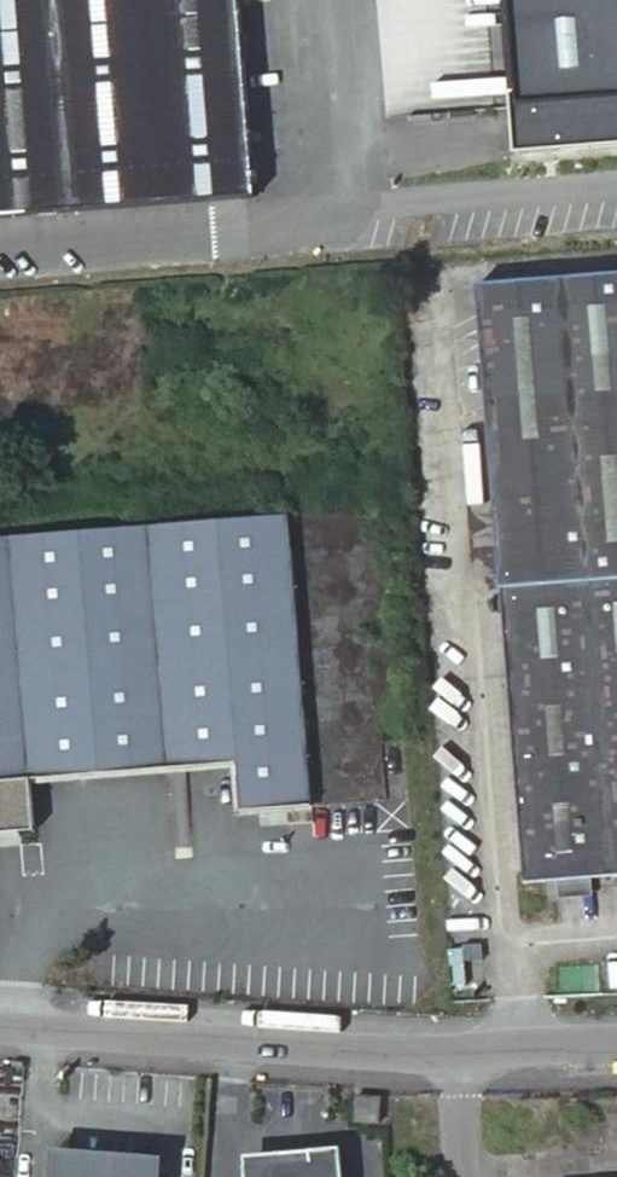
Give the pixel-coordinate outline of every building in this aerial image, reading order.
[(239,0),(0,0),(0,211),(254,191),(239,0)] [(429,174),(616,159),(616,0),(415,0),(429,174)] [(483,278),(498,474),(560,470),(569,579),(616,575),(616,268),(483,278)] [(507,584),(569,579),(560,470),(498,474),(507,584)] [(289,517),(0,540),(0,843),(38,839),(34,788),(32,767),(256,748),(258,770),(262,817),(314,813),(289,517)] [(569,579),(507,584),(530,882),(562,880),(595,877),(616,876),(616,575),(569,579)] [(34,788),(242,771),(258,770),(256,748),(32,767),(34,788)] [(246,819),(262,817),(258,770),(242,771),(246,819)] [(597,902),(595,877),(562,880),(564,905),(597,902)] [(26,1069),(27,1061),(13,1060),(12,1069),(26,1069)] [(378,1097),(357,1097),(356,1118),(377,1119),(378,1097)] [(243,1163),(244,1176),(342,1176),(339,1145),(309,1147),(293,1159),(243,1163)] [(51,1176),(158,1176),(159,1163),(52,1156),(51,1176)]
